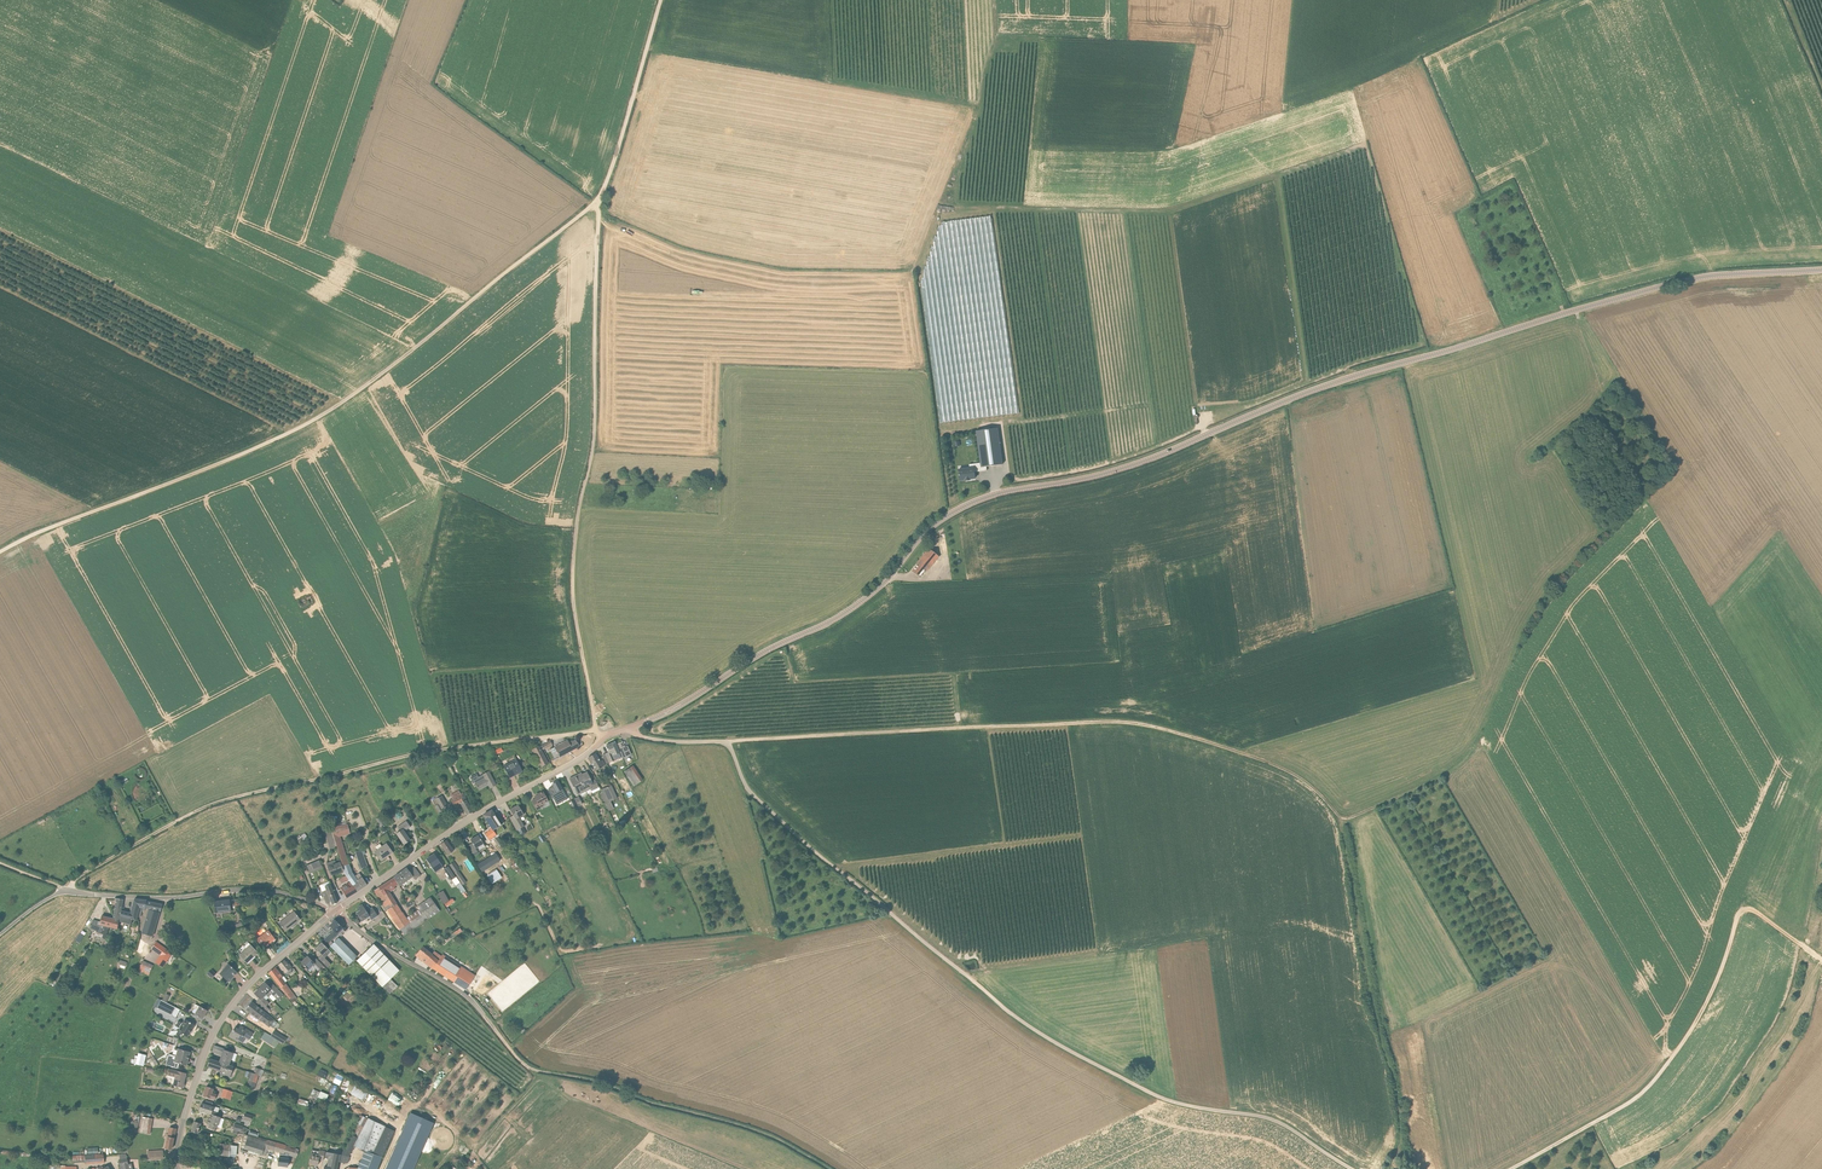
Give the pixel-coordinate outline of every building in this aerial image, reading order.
[(970,480),(970,479),(975,478),(974,472),(987,471),(986,467),(1003,464),(998,428),(976,431),(980,463),(969,464),(970,469),(958,470),(960,480),(965,480),(965,481),(970,480)] [(927,571),(939,556),(929,548),(917,563),(918,564),(912,571),(920,577),(926,570),(927,571)] [(550,741),(541,746),(543,749),(552,745),(550,741)] [(564,744),(564,742),(555,747),(557,751),(556,752),(558,754),(560,757),(576,748),(575,747),(578,745),(576,741),(573,742),(572,741),(568,743),(568,742),(564,744)] [(615,742),(605,746),(609,753),(605,755),(609,763),(614,761),(612,756),(619,753),(615,742)] [(542,767),(548,763),(539,746),(533,749),(542,767)] [(632,762),(626,748),(620,750),(623,756),(620,757),(624,765),(632,762)] [(600,761),(595,753),(588,757),(596,771),(605,765),(602,760),(600,761)] [(522,771),(516,759),(503,766),(509,778),(522,771),(522,772),(522,771)] [(635,785),(644,778),(634,763),(624,770),(635,785)] [(489,772),(483,774),(478,777),(476,774),(470,777),(471,781),(472,780),(473,784),(475,783),(479,790),(489,784),(490,788),(495,785),(489,772)] [(592,782),(587,772),(582,775),(581,773),(578,775),(586,791),(590,789),(591,791),(598,787),(595,780),(592,782)] [(577,795),(586,791),(578,775),(569,779),(573,787),(574,787),(577,795)] [(625,776),(619,780),(628,792),(634,788),(625,776)] [(552,787),(548,789),(556,805),(567,799),(562,790),(563,789),(558,781),(551,785),(552,787)] [(602,793),(600,794),(605,804),(617,799),(611,785),(601,790),(602,793)] [(537,810),(541,808),(539,806),(548,801),(543,791),(537,794),(538,795),(534,797),(535,799),(532,801),(537,810)] [(472,812),(466,801),(466,800),(462,794),(460,795),(451,801),(455,807),(460,804),(467,815),(472,812)] [(443,810),(442,809),(447,806),(441,796),(436,799),(438,805),(439,804),(439,805),(436,807),(439,812),(443,810)] [(526,833),(523,827),(518,817),(523,815),(518,805),(510,809),(513,815),(509,817),(516,830),(517,830),(521,836),(526,833)] [(483,815),(491,828),(489,829),(490,830),(490,831),(492,829),(497,835),(504,830),(500,825),(503,823),(501,819),(498,821),(491,810),(483,815)] [(404,845),(410,840),(404,831),(410,827),(406,821),(398,827),(400,831),(396,834),(404,845)] [(348,864),(340,836),(350,833),(348,825),(331,830),(332,831),(333,835),(337,847),(341,862),(342,866),(343,866),(344,870),(345,873),(346,875),(346,876),(349,880),(350,882),(357,891),(367,885),(362,877),(360,875),(355,878),(352,872),(348,864)] [(490,841),(493,838),(497,835),(492,829),(490,831),(490,830),(484,833),(490,841)] [(331,849),(337,847),(333,835),(332,831),(329,832),(330,835),(326,836),(331,849)] [(478,835),(470,840),(472,843),(468,845),(473,854),(479,851),(478,850),(485,847),(483,844),(478,835)] [(452,836),(440,844),(448,855),(446,856),(452,864),(449,866),(454,873),(459,870),(452,860),(456,857),(452,851),(453,851),(450,846),(456,841),(452,836)] [(517,852),(514,847),(509,840),(504,843),(512,855),(517,852)] [(388,856),(393,853),(386,844),(374,852),(380,860),(387,855),(388,856)] [(356,851),(361,867),(368,866),(363,849),(356,851)] [(483,870),(501,860),(497,853),(479,863),(483,870)] [(434,854),(426,859),(432,868),(435,872),(443,867),(434,854)] [(470,872),(475,870),(470,858),(464,861),(470,872)] [(321,859),(307,863),(310,872),(323,868),(321,859)] [(340,862),(334,865),(332,861),(327,863),(328,867),(331,875),(343,871),(340,862)] [(444,869),(443,869),(446,873),(444,874),(447,878),(448,877),(451,880),(456,887),(457,886),(458,885),(460,884),(461,884),(460,883),(456,876),(455,877),(453,874),(448,866),(448,867),(444,869)] [(398,874),(404,883),(408,880),(410,883),(420,875),(414,867),(409,871),(406,868),(402,871),(402,872),(398,874)] [(492,883),(502,877),(497,867),(486,873),(492,883)] [(458,872),(455,874),(463,885),(466,882),(458,872)] [(404,935),(427,920),(419,910),(418,910),(406,919),(389,893),(395,888),(394,886),(398,884),(399,886),(404,883),(398,874),(394,878),(390,880),(374,890),(383,902),(382,903),(404,935)] [(347,898),(357,891),(350,882),(341,888),(347,898)] [(332,905),(337,903),(330,884),(325,886),(326,890),(321,892),(326,903),(331,902),(332,905)] [(465,891),(460,884),(458,885),(457,886),(461,893),(462,893),(464,891),(465,891)] [(440,911),(430,897),(416,907),(418,910),(419,910),(427,920),(440,911)] [(451,898),(448,900),(449,901),(444,904),(445,905),(444,905),(445,907),(446,907),(455,902),(452,898),(452,899),(451,898)] [(119,921),(121,907),(123,899),(117,899),(113,918),(113,919),(119,921)] [(160,911),(162,905),(146,902),(146,900),(147,900),(134,899),(134,900),(133,905),(140,908),(137,917),(140,917),(142,910),(144,911),(145,908),(149,909),(143,934),(152,937),(159,911),(160,911)] [(215,913),(231,911),(229,900),(214,901),(215,913)] [(137,917),(140,908),(133,905),(131,913),(121,911),(119,921),(131,925),(132,920),(136,921),(137,917)] [(366,912),(362,905),(358,908),(360,911),(356,913),(362,921),(369,916),(371,920),(377,916),(372,908),(366,912)] [(285,931),(300,920),(293,911),(279,923),(285,931)] [(117,929),(119,921),(113,919),(113,918),(112,918),(111,918),(101,916),(100,921),(93,919),(90,929),(93,930),(92,931),(102,937),(102,938),(105,939),(109,927),(117,929)] [(339,925),(335,920),(329,926),(333,930),(330,934),(330,933),(326,936),(327,937),(324,940),(328,944),(330,946),(348,965),(357,956),(339,937),(334,942),(332,940),(339,934),(338,933),(340,931),(342,934),(346,930),(340,924),(339,925)] [(263,948),(275,939),(268,930),(256,939),(263,948)] [(156,942),(146,956),(162,967),(173,954),(156,942)] [(329,955),(331,954),(331,952),(328,949),(321,942),(315,949),(321,955),(319,958),(324,964),(328,967),(331,964),(327,961),(325,958),(328,955),(329,955)] [(247,963),(258,953),(248,943),(244,947),(246,949),(239,955),(247,963)] [(382,987),(399,971),(373,944),(356,961),(382,987)] [(431,953),(422,947),(418,952),(418,953),(415,955),(432,969),(433,968),(442,974),(443,973),(455,980),(460,972),(457,970),(458,969),(454,966),(454,965),(449,962),(451,960),(435,948),(431,953)] [(313,961),(308,956),(301,963),(308,970),(312,966),(318,971),(323,966),(316,959),(313,961)] [(286,963),(284,960),(278,964),(288,975),(292,972),(289,969),(292,968),(287,962),(286,963)] [(153,966),(142,961),(138,970),(149,975),(153,966)] [(237,972),(233,968),(228,964),(219,974),(228,982),(237,972)] [(275,967),(269,972),(290,1000),(294,996),(281,978),(283,977),(275,967)] [(207,972),(212,977),(216,973),(211,968),(207,972)] [(462,989),(472,981),(476,978),(473,972),(458,984),(462,989)] [(56,984),(59,985),(58,988),(60,989),(61,986),(64,988),(68,980),(60,976),(56,984)] [(275,992),(265,982),(259,988),(266,995),(269,997),(271,994),(278,1000),(283,995),(278,990),(275,992)] [(268,1012),(270,1009),(267,1006),(269,1003),(263,997),(266,995),(259,988),(254,994),(259,999),(256,1002),(268,1012)] [(175,1007),(162,1000),(158,1009),(171,1016),(175,1007)] [(272,1019),(261,1010),(251,1002),(246,1009),(254,1017),(255,1016),(267,1025),(272,1019)] [(190,1015),(201,1021),(202,1018),(202,1019),(207,1011),(199,1006),(195,1004),(193,1008),(197,1010),(195,1014),(192,1012),(190,1015)] [(320,1040),(321,1039),(324,1037),(315,1025),(317,1023),(314,1021),(313,1022),(311,1019),(311,1020),(310,1018),(306,1021),(309,1025),(320,1040)] [(194,1025),(185,1020),(182,1024),(181,1023),(182,1022),(179,1021),(176,1026),(179,1028),(179,1027),(180,1027),(177,1034),(180,1036),(181,1034),(187,1037),(194,1025)] [(253,1033),(240,1025),(238,1029),(235,1027),(230,1036),(240,1041),(243,1036),(249,1040),(253,1033)] [(283,1044),(287,1038),(274,1030),(270,1036),(271,1037),(283,1044)] [(270,1036),(265,1032),(261,1038),(267,1043),(271,1037),(270,1036)] [(222,1055),(219,1062),(228,1065),(230,1060),(235,1061),(237,1054),(233,1053),(224,1050),(224,1049),(214,1046),(212,1052),(222,1055)] [(174,1061),(186,1065),(190,1052),(178,1049),(174,1061)] [(146,1055),(138,1053),(136,1064),(144,1066),(146,1055)] [(230,1077),(233,1067),(228,1065),(219,1062),(209,1059),(207,1066),(222,1071),(221,1074),(230,1077)] [(182,1088),(186,1073),(169,1069),(168,1075),(175,1077),(173,1085),(182,1088)] [(318,1076),(331,1080),(332,1073),(320,1070),(318,1076)] [(249,1080),(255,1082),(258,1075),(253,1073),(252,1073),(249,1080)] [(345,1078),(340,1090),(347,1092),(367,1098),(370,1090),(349,1083),(350,1080),(345,1078)] [(215,1100),(217,1094),(212,1093),(213,1089),(206,1086),(203,1096),(210,1098),(215,1100)] [(311,1096),(318,1097),(319,1090),(313,1088),(311,1096)] [(233,1092),(224,1089),(221,1097),(230,1100),(233,1092)] [(327,1099),(329,1093),(321,1090),(319,1096),(327,1099)] [(199,1111),(211,1114),(217,1116),(218,1112),(219,1108),(214,1106),(213,1107),(212,1106),(213,1103),(205,1101),(204,1104),(201,1103),(199,1111)] [(253,1116),(245,1113),(243,1119),(251,1121),(253,1116)] [(209,1124),(208,1128),(216,1130),(217,1127),(220,1117),(217,1116),(211,1114),(208,1124),(209,1124)] [(358,1168),(348,1167),(346,1168),(377,1168),(382,1158),(372,1154),(385,1127),(368,1118),(368,1119),(360,1115),(341,1154),(334,1153),(326,1151),(325,1157),(333,1159),(332,1163),(337,1163),(338,1161),(348,1163),(350,1157),(349,1156),(354,1146),(362,1150),(362,1149),(365,1151),(358,1168)] [(143,1117),(140,1132),(150,1134),(152,1119),(143,1117)] [(197,1134),(201,1123),(194,1121),(191,1132),(197,1134)] [(243,1126),(235,1124),(233,1130),(234,1130),(233,1133),(237,1134),(238,1131),(240,1132),(244,1133),(246,1128),(242,1127),(243,1126)] [(169,1128),(165,1148),(171,1149),(176,1129),(169,1128)] [(262,1154),(266,1155),(268,1149),(275,1151),(277,1143),(267,1140),(267,1141),(262,1139),(263,1138),(253,1136),(248,1135),(244,1149),(262,1154)] [(193,1145),(185,1143),(183,1150),(196,1153),(196,1151),(197,1146),(193,1145)] [(220,1143),(219,1155),(229,1156),(229,1155),(234,1156),(234,1155),(236,1155),(237,1146),(234,1146),(234,1145),(220,1143)] [(278,1159),(278,1166),(287,1167),(288,1158),(288,1155),(296,1158),(297,1155),(299,1149),(277,1143),(275,1151),(279,1152),(279,1157),(278,1159)] [(148,1160),(162,1159),(162,1150),(148,1151),(148,1160)] [(312,1150),(309,1163),(317,1165),(318,1162),(319,1159),(323,1160),(325,1152),(319,1150),(319,1151),(312,1150)] [(85,1155),(85,1162),(86,1164),(104,1163),(104,1155),(99,1155),(99,1154),(85,1155)] [(120,1166),(120,1168),(128,1168),(128,1164),(127,1158),(118,1160),(120,1166)]
